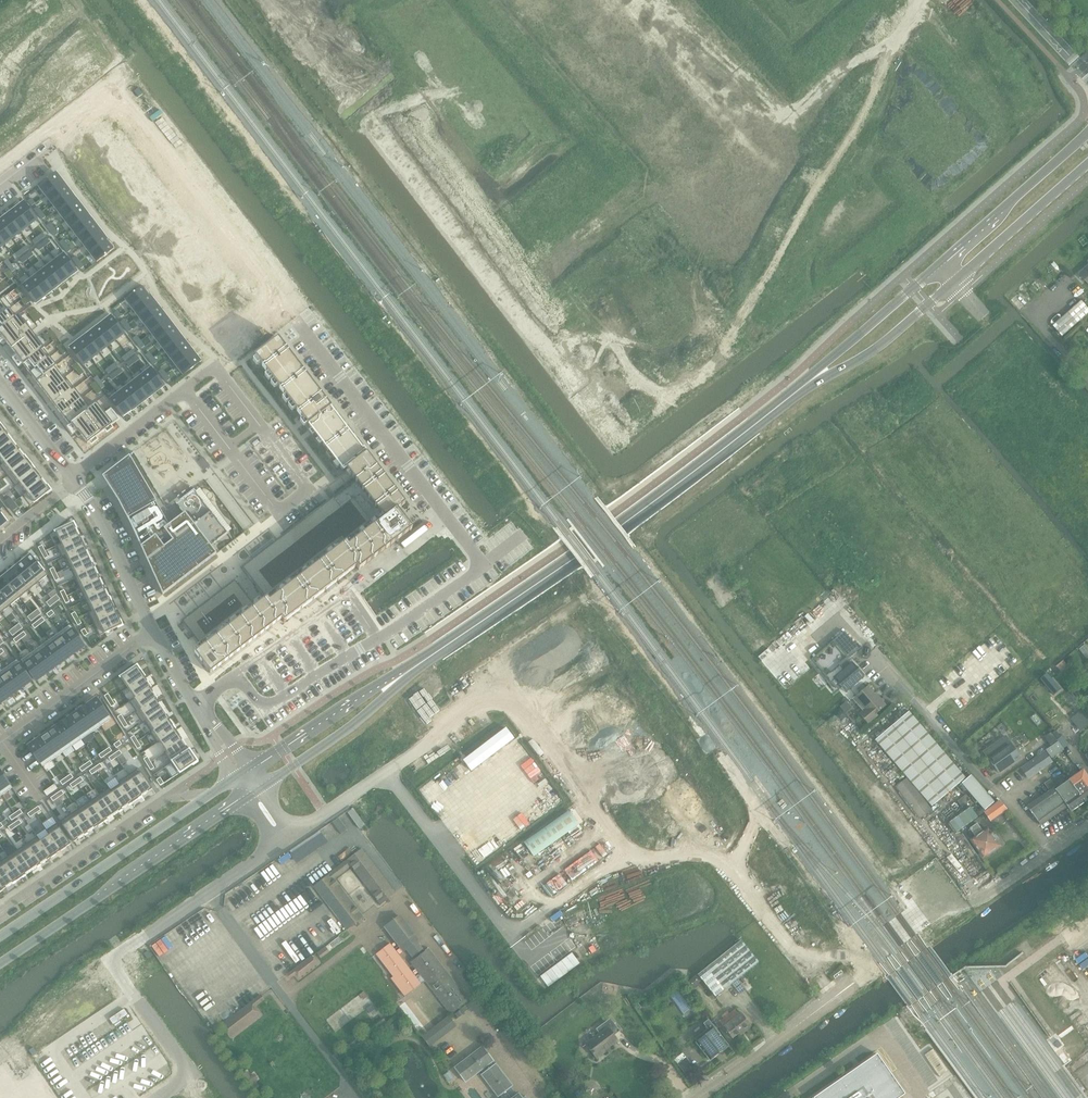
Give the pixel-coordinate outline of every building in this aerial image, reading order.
[(89,131),(84,135),(85,136),(87,135),(92,142),(90,143),(90,144),(94,148),(95,150),(95,149),(100,155),(100,156),(101,157),(104,161),(105,163),(106,164),(107,164),(110,167),(109,168),(110,170),(115,176),(117,178),(122,185),(123,186),(124,185),(125,187),(126,188),(125,189),(126,190),(127,191),(132,198),(133,198),(137,204),(138,205),(139,207),(141,210),(142,210),(142,211),(144,210),(149,216),(147,218),(147,219),(148,220),(150,222),(150,223),(151,224),(152,224),(154,227),(153,227),(155,229),(156,228),(158,232),(157,232),(159,234),(160,236),(161,238),(162,237),(163,239),(163,240),(164,241),(169,246),(168,246),(170,248),(173,252),(172,252),(173,253),(174,253),(179,260),(179,261),(180,262),(181,261),(187,269),(188,269),(191,273),(190,274),(196,281),(196,282),(197,282),(201,288),(202,289),(203,290),(203,291),(204,292),(205,293),(206,294),(206,295),(208,293),(213,300),(211,301),(212,302),(212,303),(213,303),(218,310),(219,311),(220,311),(222,312),(223,314),(222,315),(223,316),(227,322),(228,323),(229,324),(228,324),(229,324),(233,329),(233,330),(234,331),(237,334),(237,335),(238,335),(238,336),(240,335),(245,341),(243,343),(244,344),(247,343),(247,342),(250,340),(253,338),(255,336),(256,336),(258,334),(267,327),(269,325),(268,323),(264,318),(262,315),(259,312),(258,310),(257,309),(256,307),(250,300),(249,300),(246,297),(245,295),(243,293),(244,292),(242,290),(242,289),(238,285),(238,284),(237,283),(236,282),(236,283),(234,280),(231,277),(232,277),(230,274),(229,274),(227,271),(225,269),(224,267),(217,258),(216,258),(214,256),(213,255),(211,252),(212,251),(205,242),(206,242),(205,241),(203,239),(200,236),(201,235),(198,232),(198,233),(195,229),(194,227),(192,225),(188,218),(186,216),(186,217),(184,215),(184,214),(184,213),(183,212),(182,213),(179,210),(180,209),(178,206),(175,202),(173,199),(172,199),(170,196),(167,193),(166,191),(163,187),(161,186),(160,183),(159,182),(157,180),(153,175),(154,175),(154,174),(153,174),(151,172),(148,168),(149,167),(148,166),(147,167),(147,166),(141,159),(142,159),(140,156),(139,157),(137,155),(136,153),(133,149),(131,146),(132,146),(131,144),(129,141),(122,133),(121,133),(120,131),(119,129),(118,129),(116,126),(116,125),(114,123),(113,122),(111,118),(109,116),(104,120),(95,126),(89,131)] [(57,173),(39,187),(46,195),(63,182),(57,173)] [(63,182),(46,195),(52,204),(70,190),(63,182)] [(70,190),(52,204),(58,212),(76,199),(70,190)] [(76,199),(58,212),(65,220),(82,207),(76,199)] [(25,202),(16,208),(29,226),(38,219),(25,202)] [(82,207),(65,220),(71,229),(89,215),(82,207)] [(16,208),(8,215),(21,232),(29,226),(16,208)] [(0,221),(0,222),(13,239),(21,232),(8,215),(0,221)] [(89,215),(71,229),(77,237),(95,223),(89,215)] [(4,245),(13,239),(0,222),(0,239),(4,245)] [(95,223),(77,237),(84,245),(101,232),(95,223)] [(101,232),(84,245),(90,253),(108,240),(101,232)] [(108,240),(90,253),(97,262),(114,249),(108,240)] [(65,254),(56,260),(69,278),(78,271),(65,254)] [(56,260),(47,267),(61,284),(69,278),(56,260)] [(47,267),(39,273),(53,291),(61,284),(47,267)] [(39,273),(31,280),(44,297),(53,291),(39,273)] [(31,280),(22,286),(29,295),(35,304),(36,304),(44,297),(31,280)] [(143,286),(125,299),(132,308),(150,295),(143,286)] [(150,295),(132,308),(138,316),(156,303),(150,295)] [(26,297),(21,301),(25,306),(30,302),(26,297)] [(0,301),(0,317),(10,309),(12,308),(4,298),(3,299),(0,301)] [(1069,312),(1053,326),(1063,337),(1078,323),(1087,314),(1087,307),(1082,301),(1069,312)] [(156,303),(138,316),(145,325),(162,311),(156,303)] [(0,317),(0,330),(16,318),(19,315),(18,315),(15,317),(10,310),(12,308),(10,309),(0,317)] [(162,311),(145,325),(151,333),(169,319),(162,311)] [(0,330),(0,335),(6,342),(7,343),(7,344),(12,350),(15,354),(23,364),(24,365),(44,349),(45,349),(33,334),(19,315),(16,318),(0,330)] [(112,315),(103,322),(116,340),(125,333),(112,315)] [(169,319),(151,333),(157,341),(175,328),(169,319)] [(103,322),(95,328),(108,346),(116,340),(103,322)] [(95,328),(86,335),(100,352),(108,346),(95,328)] [(175,328),(157,341),(164,349),(181,336),(175,328)] [(86,335),(78,341),(92,359),(100,352),(86,335)] [(181,336),(164,349),(170,358),(188,344),(181,336)] [(278,338),(255,356),(308,426),(309,427),(309,426),(311,429),(311,430),(317,437),(316,437),(317,437),(322,444),(323,445),(328,452),(329,453),(329,452),(334,459),(334,460),(335,460),(340,467),(340,468),(343,471),(346,469),(367,453),(364,449),(363,450),(362,449),(357,443),(357,444),(356,442),(351,436),(350,434),(346,428),(345,428),(344,427),(345,427),(340,420),(331,408),(332,408),(322,395),(282,343),(278,338)] [(78,341),(69,348),(73,353),(82,365),(83,365),(92,359),(78,341)] [(188,344),(170,358),(177,366),(194,353),(188,344)] [(64,347),(59,351),(62,355),(67,351),(67,350),(64,347)] [(44,349),(24,365),(30,373),(50,358),(44,350),(45,349),(44,349)] [(194,353),(177,366),(183,375),(201,361),(194,353)] [(50,358),(30,373),(36,382),(55,367),(56,366),(50,358)] [(76,363),(71,366),(74,371),(80,367),(76,363)] [(55,367),(36,382),(43,390),(51,384),(56,390),(68,380),(66,381),(55,368),(57,366),(56,366),(55,367)] [(80,367),(74,371),(75,371),(75,370),(80,376),(84,373),(80,367)] [(152,368),(143,374),(156,392),(165,385),(152,368)] [(143,374),(135,381),(148,398),(156,392),(143,374)] [(51,384),(43,390),(54,405),(75,389),(68,380),(56,390),(51,384)] [(135,381),(126,387),(140,404),(148,398),(135,381)] [(95,382),(90,386),(93,390),(99,386),(95,382)] [(99,386),(93,390),(97,395),(102,391),(99,386)] [(126,387),(118,393),(132,411),(140,404),(126,387)] [(75,389),(54,405),(62,415),(82,399),(75,389)] [(118,393),(109,400),(123,418),(132,411),(118,393)] [(82,399),(62,415),(69,425),(71,423),(97,403),(96,403),(90,408),(82,399)] [(71,423),(69,425),(71,424),(78,433),(79,432),(81,436),(88,444),(89,443),(97,437),(105,431),(111,426),(116,423),(120,419),(111,408),(104,413),(97,403),(71,423)] [(0,435),(0,451),(14,440),(9,435),(6,431),(6,430),(0,435)] [(0,451),(0,462),(1,464),(0,466),(21,450),(20,450),(17,446),(18,446),(14,440),(0,451)] [(0,466),(0,467),(7,476),(28,460),(25,456),(21,450),(0,466)] [(134,452),(103,476),(126,514),(136,534),(146,554),(155,574),(163,595),(176,584),(217,554),(216,554),(216,553),(211,547),(228,534),(225,530),(195,491),(194,489),(193,490),(175,504),(183,514),(174,521),(168,509),(166,507),(134,452)] [(235,580),(182,621),(199,644),(202,648),(201,648),(196,652),(195,653),(196,655),(196,656),(197,657),(208,671),(209,673),(210,673),(210,674),(222,665),(223,665),(224,664),(234,656),(236,655),(235,655),(236,655),(246,647),(246,646),(246,647),(247,646),(247,645),(258,637),(258,638),(259,637),(259,636),(270,628),(271,628),(271,627),(282,619),(284,622),(346,575),(350,571),(352,570),(357,567),(359,570),(360,568),(363,566),(364,565),(375,557),(376,556),(387,548),(388,547),(399,539),(400,538),(411,530),(412,529),(410,526),(397,510),(402,506),(405,503),(376,466),(367,453),(346,469),(343,471),(343,472),(344,472),(345,473),(350,480),(352,483),(348,485),(347,487),(336,495),(334,496),(330,499),(327,502),(319,508),(307,517),(296,526),(295,526),(285,534),(282,536),(242,567),(245,572),(241,575),(235,580)] [(28,460),(7,476),(15,486),(36,470),(35,469),(35,470),(32,466),(33,465),(28,460)] [(36,470),(15,486),(15,487),(19,483),(26,492),(22,495),(22,496),(43,480),(43,479),(43,480),(40,476),(40,475),(36,470)] [(43,480),(22,496),(30,506),(51,491),(47,486),(48,485),(43,480)] [(10,497),(5,501),(9,506),(14,502),(10,497)] [(14,502),(9,506),(13,511),(18,507),(14,502)] [(74,523),(56,532),(61,543),(56,546),(80,535),(77,529),(76,529),(74,523)] [(80,535),(56,546),(62,557),(85,546),(82,540),(80,536),(80,535)] [(85,546),(62,557),(62,558),(64,556),(69,567),(90,557),(87,551),(85,547),(85,546)] [(31,554),(21,562),(38,583),(48,575),(31,554)] [(90,557),(69,567),(75,578),(96,568),(95,568),(93,564),(93,563),(90,557)] [(21,562),(12,569),(29,590),(38,583),(21,562)] [(96,568),(75,578),(80,590),(101,580),(101,579),(100,579),(98,575),(99,575),(96,568)] [(12,569),(3,577),(20,598),(29,590),(12,569)] [(0,579),(0,592),(11,605),(20,598),(3,577),(0,579)] [(101,580),(80,590),(86,601),(106,591),(106,590),(104,586),(101,580)] [(106,591),(86,601),(91,611),(88,612),(89,613),(112,602),(112,601),(111,602),(109,597),(106,591)] [(2,612),(11,605),(0,592),(0,610),(2,612)] [(56,595),(51,599),(55,604),(60,600),(56,595)] [(51,599),(46,603),(50,608),(55,604),(51,599)] [(112,602),(89,613),(94,624),(117,613),(114,608),(115,608),(112,602)] [(38,609),(33,613),(36,618),(41,614),(38,609)] [(33,613),(27,617),(31,622),(36,618),(33,613)] [(117,613),(94,624),(100,636),(122,625),(120,619),(117,613)] [(19,623),(14,627),(18,632),(23,628),(19,623)] [(70,625),(60,633),(75,653),(85,646),(70,625)] [(14,627),(9,631),(12,636),(18,632),(14,627)] [(844,631),(811,659),(811,660),(836,689),(840,686),(845,692),(864,677),(857,669),(855,671),(856,670),(852,665),(853,664),(848,659),(859,649),(844,632),(844,631)] [(60,633),(50,639),(65,660),(75,653),(60,633)] [(50,639),(41,646),(55,667),(65,660),(50,639)] [(41,646),(31,653),(46,674),(55,667),(41,646)] [(31,653),(21,660),(36,681),(46,674),(31,653)] [(16,660),(7,667),(22,688),(31,681),(16,660)] [(1056,666),(1056,667),(1065,677),(1072,671),(1063,661),(1056,666)] [(138,666),(121,677),(128,688),(145,676),(138,666)] [(0,672),(0,678),(12,695),(22,688),(7,667),(0,672)] [(1040,679),(1054,696),(1061,690),(1046,674),(1040,679)] [(145,676),(128,688),(135,697),(134,698),(134,699),(152,687),(145,676)] [(3,702),(12,695),(0,678),(0,698),(3,702)] [(868,686),(853,699),(858,705),(860,703),(866,709),(860,714),(868,724),(878,716),(876,714),(885,706),(868,686)] [(134,699),(129,702),(136,712),(135,713),(158,698),(154,692),(153,692),(151,688),(152,687),(134,699)] [(97,698),(87,705),(101,726),(111,719),(97,698)] [(158,698),(135,713),(142,723),(163,709),(160,703),(159,703),(156,699),(158,698)] [(86,705),(77,712),(91,733),(101,726),(87,705),(86,705)] [(163,709),(142,723),(142,724),(145,722),(151,732),(150,732),(150,733),(170,719),(167,715),(163,709)] [(1082,711),(1078,715),(1085,723),(1086,725),(1087,724),(1087,718),(1082,711)] [(77,712),(67,719),(82,740),(91,733),(77,712)] [(909,712),(875,740),(932,806),(965,778),(965,777),(968,775),(967,774),(964,777),(909,712)] [(67,718),(57,725),(58,725),(72,746),(82,740),(67,719),(67,718)] [(170,719),(150,733),(157,743),(176,730),(175,730),(173,726),(170,720),(170,719)] [(58,725),(48,732),(62,753),(72,746),(58,725)] [(176,730),(157,743),(157,744),(160,742),(166,751),(164,753),(183,740),(182,740),(180,736),(176,730)] [(1061,737),(1056,730),(1053,732),(1052,733),(1057,740),(1061,737)] [(48,732),(38,739),(53,760),(62,753),(48,732)] [(1050,746),(1057,741),(1051,732),(1044,737),(1050,746)] [(1005,737),(984,752),(999,772),(1020,757),(1005,737)] [(38,739),(28,746),(43,767),(53,760),(38,739)] [(183,740),(164,753),(171,764),(190,751),(190,750),(189,751),(187,746),(183,740)] [(1053,758),(1064,750),(1063,749),(1058,742),(1047,750),(1046,750),(1052,759),(1053,758)] [(190,751),(171,764),(178,774),(197,762),(194,757),(194,756),(190,751)] [(1046,752),(1021,768),(1027,777),(1028,779),(1037,773),(1053,762),(1046,752)] [(153,789),(139,768),(128,775),(143,796),(148,793),(148,792),(153,789)] [(2,795),(12,788),(0,770),(0,792),(2,795)] [(1086,802),(1087,800),(1087,777),(1083,770),(1069,780),(1086,802)] [(143,796),(128,775),(119,782),(133,803),(139,799),(138,799),(142,796),(142,797),(143,796)] [(994,802),(971,775),(961,783),(985,810),(994,802)] [(930,809),(913,786),(907,778),(896,786),(919,817),(930,809)] [(1051,780),(1045,784),(1050,791),(1054,788),(1056,787),(1051,780)] [(1059,807),(1062,810),(1068,806),(1071,811),(1086,802),(1069,780),(1055,790),(1054,788),(1050,791),(1049,791),(1052,796),(1058,792),(1065,803),(1059,807)] [(133,803),(119,782),(118,782),(120,784),(111,790),(109,788),(123,809),(129,806),(129,805),(132,803),(133,803)] [(55,784),(44,792),(47,796),(58,789),(55,784)] [(123,809),(109,788),(99,795),(114,816),(119,812),(123,810),(123,809)] [(1052,796),(1049,791),(1027,807),(1040,825),(1062,810),(1059,807),(1065,803),(1058,792),(1052,796)] [(114,816),(99,795),(90,801),(104,823),(104,822),(108,820),(114,816)] [(962,807),(970,801),(966,795),(958,802),(962,807)] [(104,823),(90,801),(80,808),(94,829),(98,826),(98,827),(104,823)] [(94,829),(80,808),(70,814),(84,836),(85,836),(84,835),(88,833),(94,829)] [(84,836),(70,814),(60,821),(74,842),(78,839),(79,840),(84,836)] [(71,844),(57,823),(47,830),(61,851),(67,848),(67,847),(71,844)] [(976,838),(972,840),(983,856),(998,846),(996,842),(998,841),(992,833),(990,834),(987,830),(983,833),(977,823),(970,828),(976,838)] [(347,830),(343,824),(337,828),(341,834),(347,830)] [(61,851),(47,830),(46,831),(49,835),(40,841),(37,836),(37,837),(51,858),(57,854),(60,851),(61,852),(61,851)] [(51,858),(37,837),(27,843),(42,865),(47,861),(47,860),(51,858)] [(42,865),(27,843),(18,850),(32,871),(38,867),(37,867),(41,865),(42,865)] [(32,871),(18,850),(8,856),(22,878),(23,877),(22,877),(26,875),(32,871)] [(330,874),(315,886),(348,929),(355,924),(359,920),(330,881),(332,880),(351,865),(381,904),(387,900),(389,898),(395,894),(395,893),(362,850),(330,874)] [(8,856),(0,862),(0,866),(13,884),(16,881),(17,882),(22,878),(8,856)] [(0,866),(0,887),(3,891),(3,890),(7,888),(13,884),(0,866)] [(400,916),(385,927),(399,945),(414,934),(400,916)] [(740,940),(697,973),(715,996),(758,962),(740,940)] [(422,984),(420,981),(391,945),(377,954),(394,977),(392,978),(406,996),(422,984)] [(325,948),(316,954),(320,959),(329,952),(325,948)] [(434,990),(451,1013),(469,999),(468,998),(468,999),(430,950),(431,949),(412,963),(413,964),(413,963),(434,990)] [(312,955),(287,975),(290,979),(297,974),(300,978),(319,964),(312,955)] [(697,975),(687,983),(692,989),(701,981),(697,975)] [(746,990),(739,982),(734,986),(741,994),(746,990)] [(667,996),(663,999),(669,1005),(672,1003),(667,996)] [(409,999),(400,1006),(403,1010),(423,1035),(431,1029),(409,999)] [(221,1025),(230,1037),(259,1015),(251,1003),(221,1025)] [(377,1012),(373,1007),(369,1010),(373,1015),(377,1012)] [(740,1036),(745,1032),(752,1027),(741,1013),(738,1015),(735,1010),(729,1014),(727,1011),(722,1015),(725,1018),(719,1022),(732,1038),(739,1033),(740,1036)] [(600,1033),(586,1044),(597,1059),(606,1051),(605,1050),(618,1041),(614,1035),(620,1031),(610,1019),(597,1029),(600,1033)] [(708,1029),(695,1039),(697,1042),(696,1043),(710,1060),(718,1053),(720,1051),(728,1045),(715,1028),(708,1019),(703,1023),(708,1029)] [(1058,1040),(1054,1043),(1058,1048),(1062,1045),(1058,1040)] [(519,1093),(517,1095),(511,1087),(513,1086),(496,1064),(494,1066),(492,1063),(494,1061),(483,1046),(455,1068),(466,1082),(481,1070),(484,1073),(482,1075),(499,1096),(500,1095),(502,1097),(522,1097),(519,1093)] [(33,1047),(29,1050),(33,1055),(37,1052),(33,1047)] [(683,1053),(674,1060),(677,1065),(687,1057),(683,1053)] [(813,1097),(900,1097),(905,1095),(877,1054),(862,1065),(865,1069),(859,1073),(856,1069),(813,1097)] [(5,1084),(14,1077),(7,1067),(0,1072),(0,1097),(14,1097),(5,1084)] [(241,1076),(252,1090),(257,1086),(254,1081),(256,1079),(253,1075),(250,1077),(247,1072),(241,1076)] [(582,1089),(582,1092),(584,1095),(587,1096),(590,1094),(591,1090),(589,1087),(585,1087),(582,1089)]
